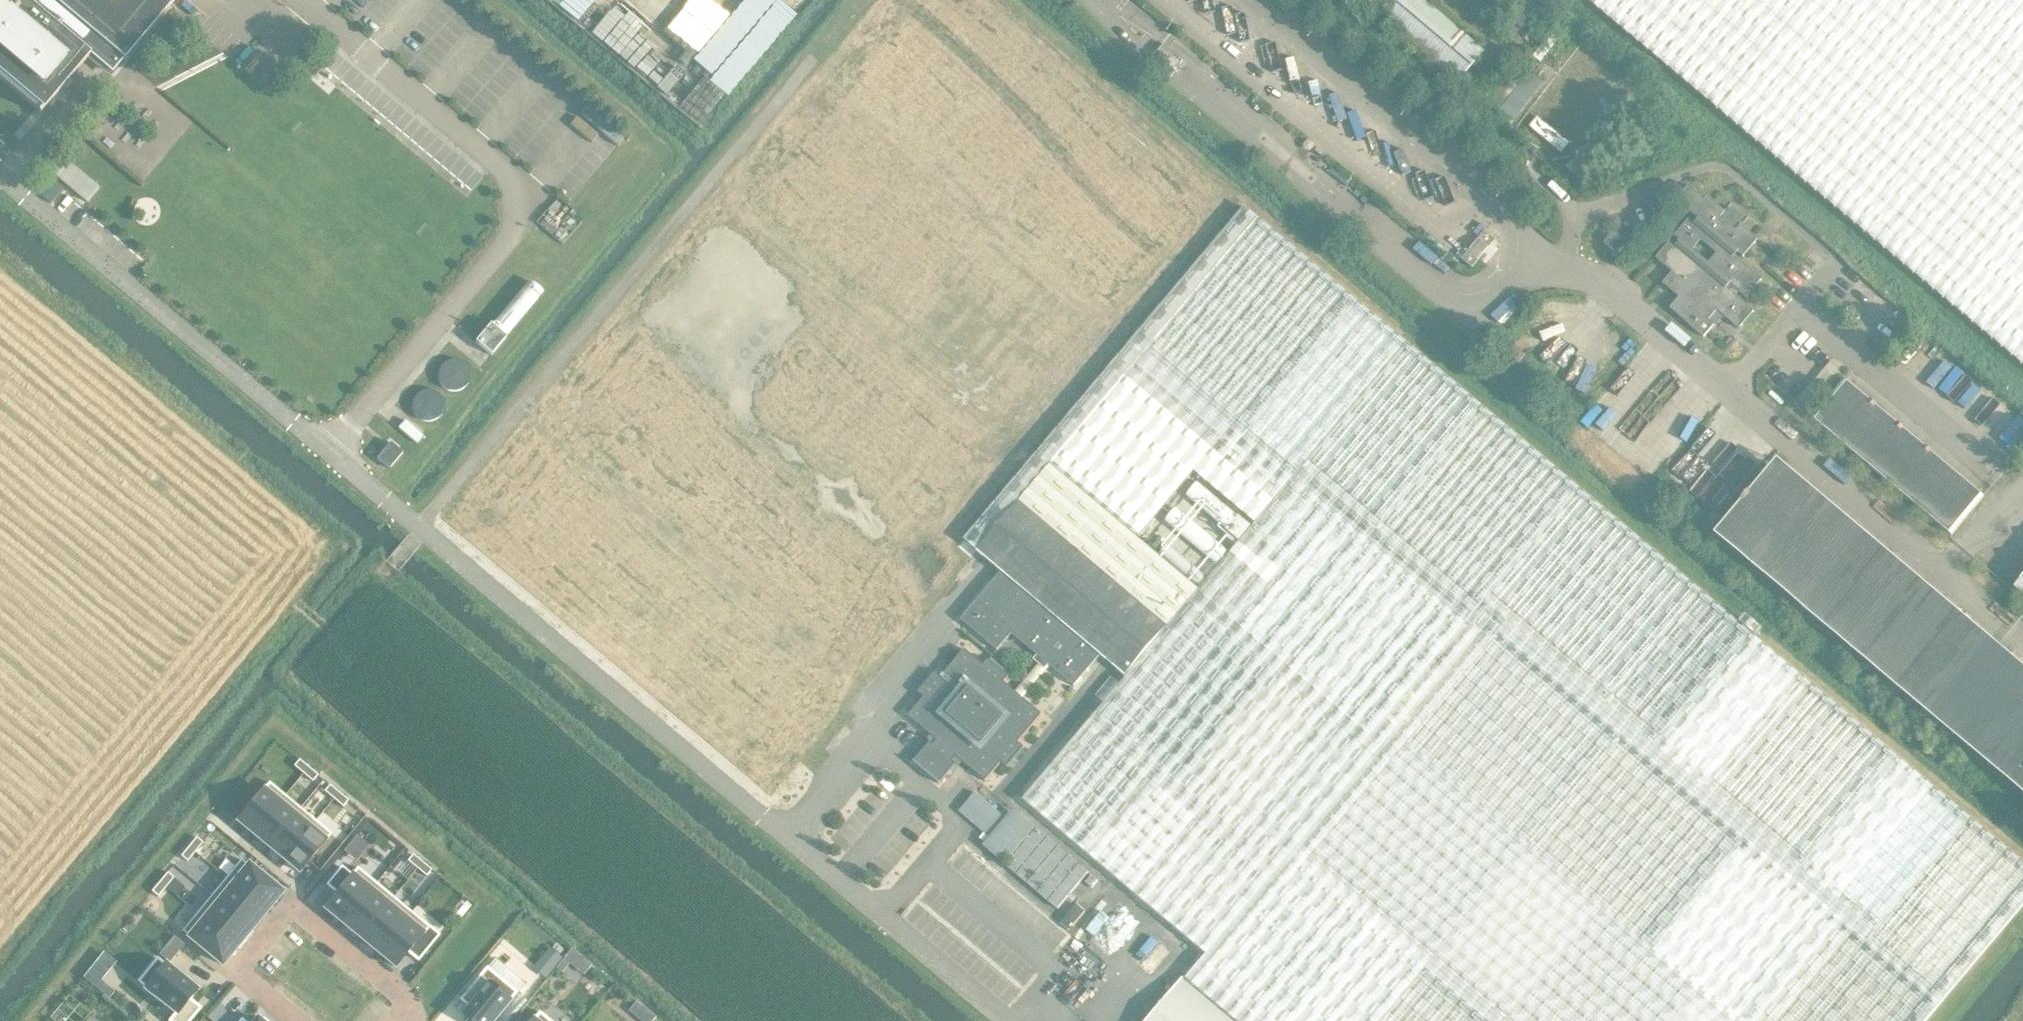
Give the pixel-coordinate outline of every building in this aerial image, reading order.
[(42,110),(39,114),(41,116),(91,56),(113,75),(125,61),(177,0),(0,0),(0,75),(42,110)] [(1234,1020),(1925,1020),(2022,904),(2022,865),(1402,343),(1258,220),(996,0),(877,0),(864,15),(615,309),(438,519),(769,798),(971,559),(977,552),(1050,465),(1137,538),(1193,471),(1255,524),(1198,589),(1126,677),(1022,800),(1206,954),(1185,979),(1234,1020)] [(1378,17),(1392,0),(1359,0),(1378,17)] [(1459,84),(1485,53),(1423,0),(1398,0),(1382,19),(1459,84)] [(1718,110),(2022,366),(2022,0),(1586,0),(1718,110)] [(1540,62),(1567,27),(1560,22),(1533,57),(1540,62)] [(1183,60),(1164,44),(1155,54),(1174,70),(1183,60)] [(1506,115),(1539,68),(1528,60),(1524,66),(1523,65),(1511,82),(1504,76),(1487,99),(1501,109),(1500,110),(1506,115)] [(60,156),(49,170),(87,202),(99,188),(60,156)] [(1580,157),(1572,166),(1586,179),(1594,169),(1580,157)] [(33,189),(51,204),(64,188),(46,173),(33,189)] [(1676,238),(1682,243),(1678,248),(1672,243),(1657,262),(1671,274),(1663,283),(1679,297),(1670,308),(1704,338),(1714,325),(1715,326),(1724,316),(1729,321),(1738,329),(1753,312),(1735,297),(1740,292),(1747,298),(1760,281),(1752,274),(1734,259),(1738,254),(1745,260),(1760,241),(1711,198),(1707,202),(1689,186),(1676,201),(1695,216),(1694,217),(1699,222),(1695,226),(1690,222),(1676,238)] [(1603,242),(1618,254),(1628,242),(1613,230),(1603,242)] [(1485,233),(1479,240),(1489,249),(1496,242),(1485,233)] [(1461,259),(1472,268),(1478,260),(1467,251),(1463,257),(1461,259)] [(475,342),(490,355),(506,337),(490,323),(475,342)] [(1517,364),(1525,354),(1508,340),(1501,350),(1517,364)] [(455,385),(463,363),(452,358),(443,380),(455,385)] [(1569,410),(1575,402),(1538,371),(1531,379),(1569,410)] [(1952,537),(1984,499),(1848,383),(1815,422),(1952,537)] [(439,417),(437,390),(417,392),(419,419),(439,417)] [(377,458),(389,469),(403,453),(390,442),(377,458)] [(1715,537),(2022,797),(2022,671),(1778,463),(1715,537)] [(1100,656),(1126,677),(1198,589),(1137,538),(1050,465),(977,552),(1001,572),(961,620),(998,651),(1012,634),(1036,655),(1033,659),(1039,664),(1015,692),(1003,683),(1008,677),(988,660),(983,666),(964,650),(940,678),(934,673),(917,693),(923,698),(907,717),(936,742),(933,746),(930,743),(914,762),(913,762),(913,763),(938,785),(939,784),(955,765),(952,762),(956,758),(985,782),(1001,764),(1006,768),(1023,748),(1018,743),(1041,715),(1022,699),(1049,666),(1074,687),(1100,656)] [(299,760),(294,766),(303,774),(308,767),(299,760)] [(308,767),(303,774),(312,782),(318,775),(308,767)] [(269,783),(237,821),(253,834),(285,796),(269,783)] [(329,785),(324,791),(333,799),(339,793),(329,785)] [(339,793),(333,799),(343,807),(348,800),(339,793)] [(285,796),(253,834),(269,847),(300,809),(285,796)] [(300,809),(269,847),(284,859),(316,821),(300,809)] [(995,857),(1058,909),(1089,872),(1026,820),(995,857)] [(316,821),(284,859),(300,872),(331,834),(316,821)] [(196,838),(188,847),(195,852),(203,843),(196,838)] [(188,847),(181,856),(187,861),(195,852),(188,847)] [(413,855),(407,861),(417,869),(422,862),(413,855)] [(241,860),(226,878),(266,911),(281,893),(241,860)] [(422,862),(417,869),(426,876),(431,870),(422,862)] [(339,890),(324,908),(343,923),(375,883),(357,868),(351,875),(341,867),(329,882),(339,890)] [(167,873),(159,882),(166,887),(174,878),(167,873)] [(226,878),(211,895),(251,929),(266,911),(226,878)] [(159,882),(152,891),(158,897),(166,887),(159,882)] [(375,883),(343,923),(360,937),(393,898),(375,883)] [(211,895),(197,913),(237,946),(251,929),(211,895)] [(393,898),(360,937),(378,952),(410,912),(393,898)] [(1069,930),(1085,911),(1077,903),(1073,908),(1060,923),(1069,930)] [(410,912),(378,952),(396,967),(408,953),(418,961),(439,936),(410,912)] [(197,913),(182,931),(222,964),(237,946),(197,913)] [(551,949),(536,966),(548,976),(562,958),(551,949)] [(138,981),(176,1013),(169,1020),(190,1020),(200,1008),(190,1000),(197,991),(157,958),(138,981)] [(462,1000),(472,1008),(465,1016),(469,1019),(468,1020),(494,1020),(518,993),(489,968),(462,1000)] [(1185,979),(1183,978),(1146,1020),(1234,1020),(1185,979)] [(534,1020),(551,1020),(541,1012),(534,1020)]
